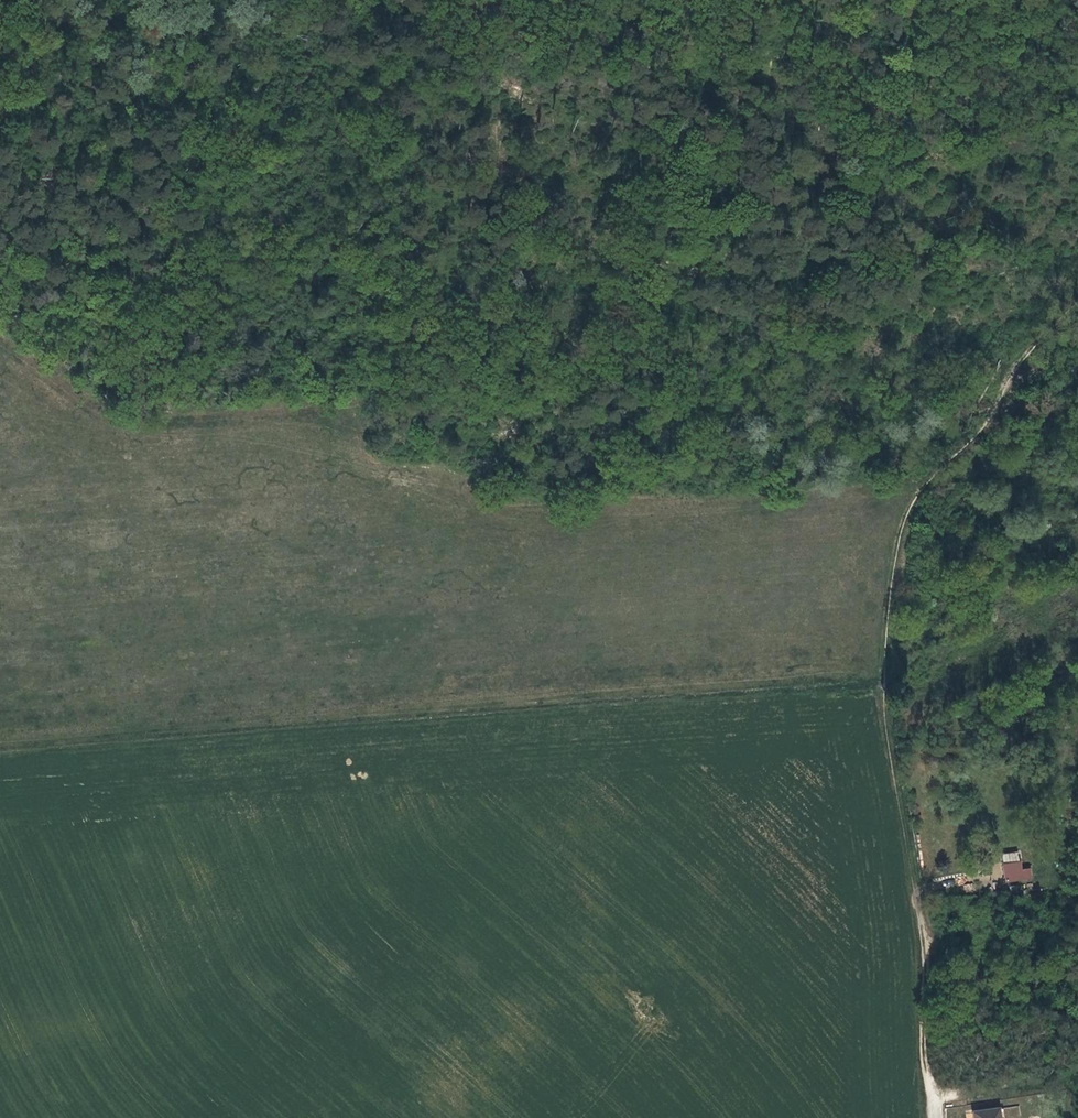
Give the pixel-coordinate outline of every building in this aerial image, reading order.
[(1020,852),(1002,854),(1005,883),(1032,880),(1031,868),(1022,869),(1020,852)] [(998,1109),(972,1113),(973,1117),(999,1117),(998,1109)]
